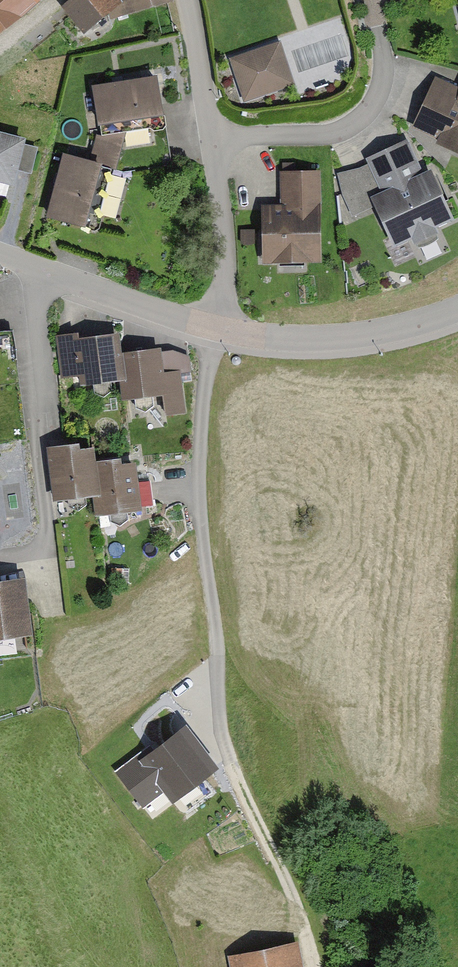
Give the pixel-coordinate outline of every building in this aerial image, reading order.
[(32,0),(0,0),(0,26),(4,32),(36,5),(32,0)] [(61,14),(82,39),(109,17),(123,5),(119,0),(76,0),(61,14)] [(109,17),(110,25),(173,7),(172,0),(119,0),(123,5),(109,17)] [(281,41),(229,58),(243,102),(295,85),(281,41)] [(157,74),(92,85),(101,136),(126,132),(150,128),(155,131),(163,130),(166,125),(157,74)] [(436,76),(412,127),(437,139),(435,142),(457,153),(457,86),(436,76)] [(126,132),(101,136),(97,135),(92,159),(113,165),(117,166),(126,132)] [(0,138),(0,185),(14,188),(17,173),(25,144),(0,138)] [(423,171),(408,138),(366,158),(369,164),(381,190),(370,196),(375,207),(394,247),(412,238),(415,245),(440,234),(437,227),(455,218),(432,167),(423,171)] [(39,148),(25,144),(17,173),(32,176),(39,148)] [(92,159),(64,152),(47,217),(85,227),(87,230),(95,232),(99,231),(102,219),(100,215),(113,165),(92,159)] [(353,217),(375,207),(370,196),(381,190),(369,164),(337,173),(342,195),(353,217)] [(321,169),(280,170),(282,203),(262,204),(263,263),(324,261),(321,169)] [(254,228),(240,229),(241,244),(255,243),(254,228)] [(125,385),(122,357),(120,338),(80,342),(79,338),(56,341),(60,381),(79,379),(80,389),(94,388),(95,395),(104,399),(112,393),(111,386),(120,385),(125,385)] [(125,385),(120,385),(122,405),(135,404),(136,410),(146,414),(155,408),(154,401),(163,400),(165,418),(187,415),(183,375),(165,377),(163,356),(163,353),(122,357),(125,385)] [(165,377),(183,375),(191,375),(190,360),(174,354),(163,356),(165,377)] [(79,449),(50,451),(54,502),(68,501),(69,509),(78,514),(87,508),(86,499),(98,498),(95,466),(94,454),(80,455),(79,449)] [(121,464),(95,466),(98,498),(99,516),(111,515),(111,522),(120,527),(128,521),(127,513),(139,512),(136,469),(122,470),(121,464)] [(122,570),(112,570),(112,586),(122,586),(122,570)] [(0,586),(0,644),(33,640),(26,583),(0,586)] [(222,774),(188,726),(120,775),(143,808),(163,793),(174,808),(222,774)] [(228,955),(230,966),(303,966),(298,941),(228,955)]
